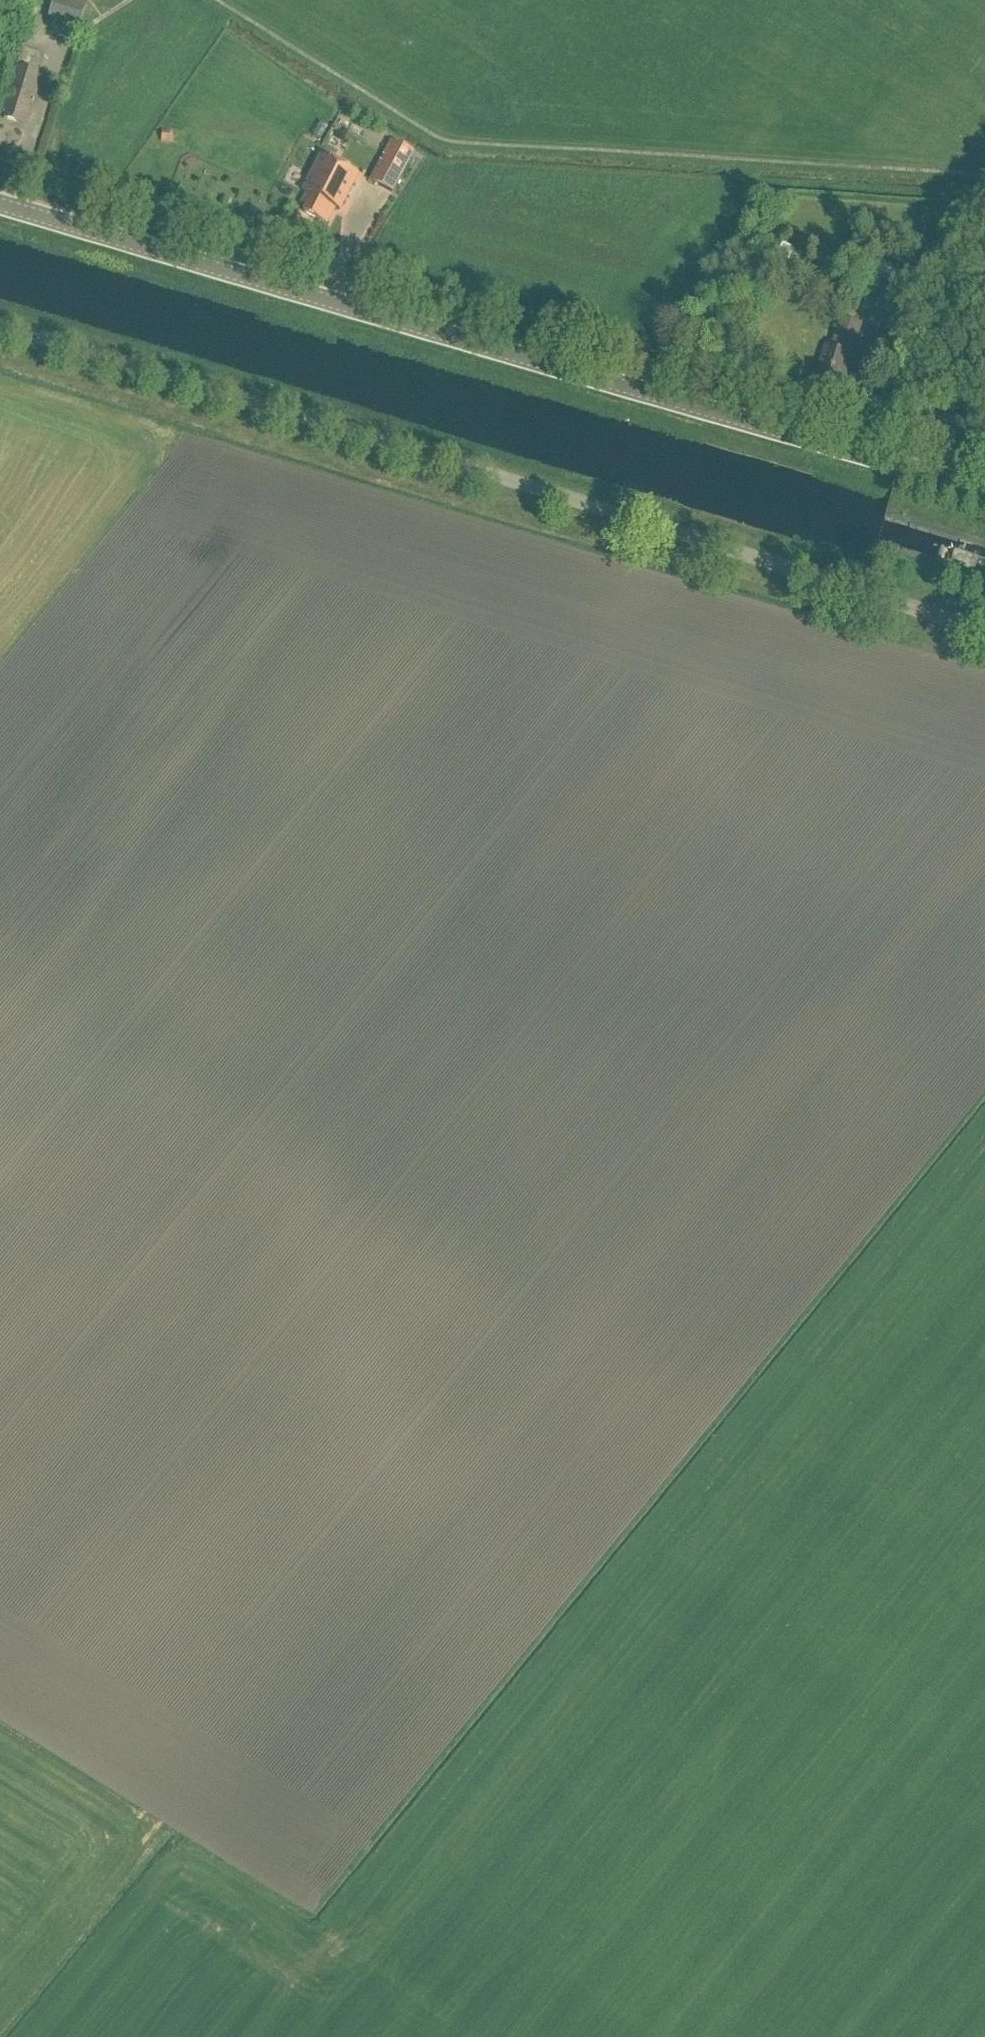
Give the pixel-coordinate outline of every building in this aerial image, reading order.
[(78,31),(87,5),(72,0),(54,0),(47,21),(78,31)] [(34,99),(42,76),(13,68),(10,79),(0,111),(0,112),(5,114),(3,120),(25,127),(34,99)] [(393,195),(414,156),(392,144),(385,155),(370,183),(393,195)] [(305,207),(302,212),(323,222),(328,225),(336,209),(341,211),(359,176),(320,156),(301,191),(305,193),(300,204),(305,207)] [(787,268),(796,252),(784,245),(775,262),(787,268)] [(887,325),(897,295),(873,286),(863,317),(887,325)] [(844,381),(861,327),(841,321),(832,351),(826,349),(821,366),(825,367),(821,383),(837,388),(840,379),(844,381)] [(880,603),(869,612),(878,623),(889,614),(880,603)]
